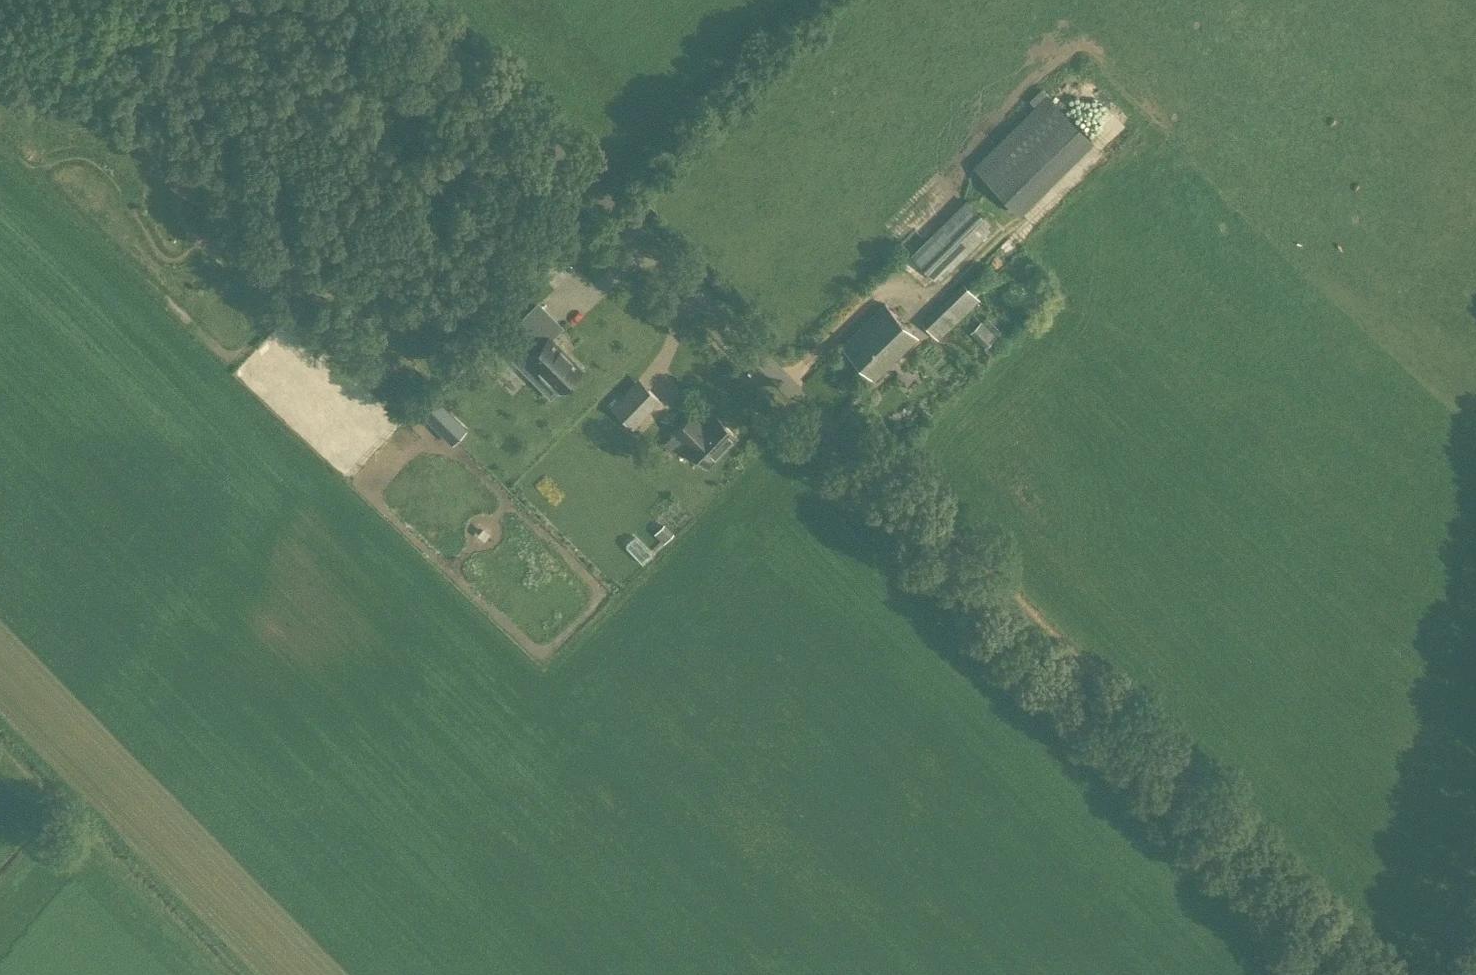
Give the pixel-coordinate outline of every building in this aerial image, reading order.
[(1034,104),(972,166),(1018,212),(1093,139),(1042,87),(1029,99),(1034,104)] [(964,203),(940,226),(911,256),(938,282),(991,229),(964,203)] [(937,339),(978,298),(961,281),(920,322),(937,339)] [(874,381),(917,338),(884,305),(841,347),(874,381)] [(987,315),(972,329),(984,343),(1000,329),(987,315)] [(550,395),(557,388),(559,390),(582,367),(550,335),(541,343),(519,321),(497,343),(520,366),(528,359),(539,370),(532,377),(550,395)] [(639,376),(610,404),(631,427),(661,398),(639,376)] [(436,397),(420,412),(451,443),(467,428),(436,397)] [(707,468),(737,437),(715,415),(704,426),(692,414),(673,433),(685,445),(684,446),(707,468)] [(640,524),(633,533),(655,550),(662,540),(640,524)] [(643,561),(653,552),(636,534),(626,544),(643,561)]
